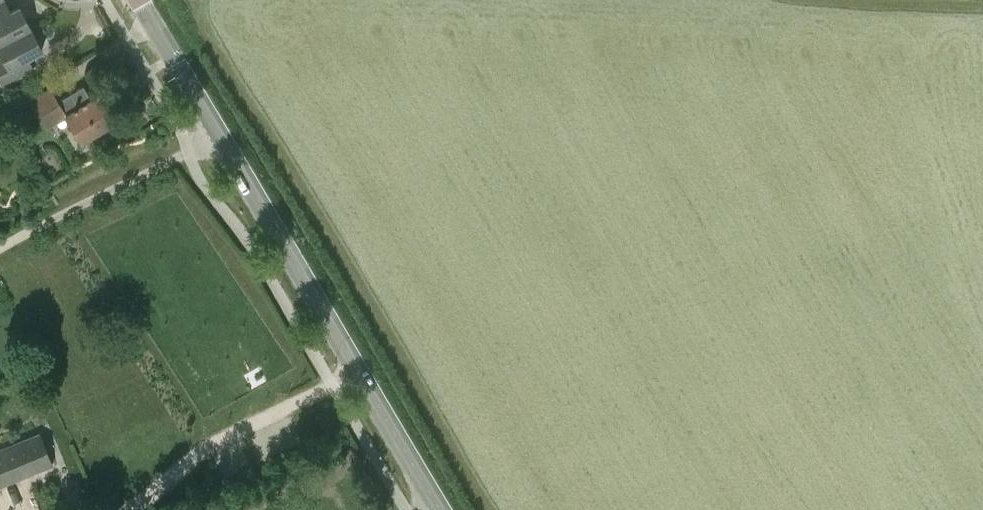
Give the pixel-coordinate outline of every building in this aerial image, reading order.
[(30,28),(19,6),(10,11),(4,0),(0,2),(0,44),(30,28)] [(0,44),(0,51),(3,56),(0,57),(0,79),(3,84),(33,68),(27,58),(42,50),(30,28),(0,44)] [(114,121),(113,118),(114,114),(111,109),(106,108),(97,93),(91,98),(83,84),(57,100),(48,86),(28,99),(44,126),(65,114),(81,141),(114,121)] [(53,465),(39,431),(0,447),(0,486),(53,465)]
